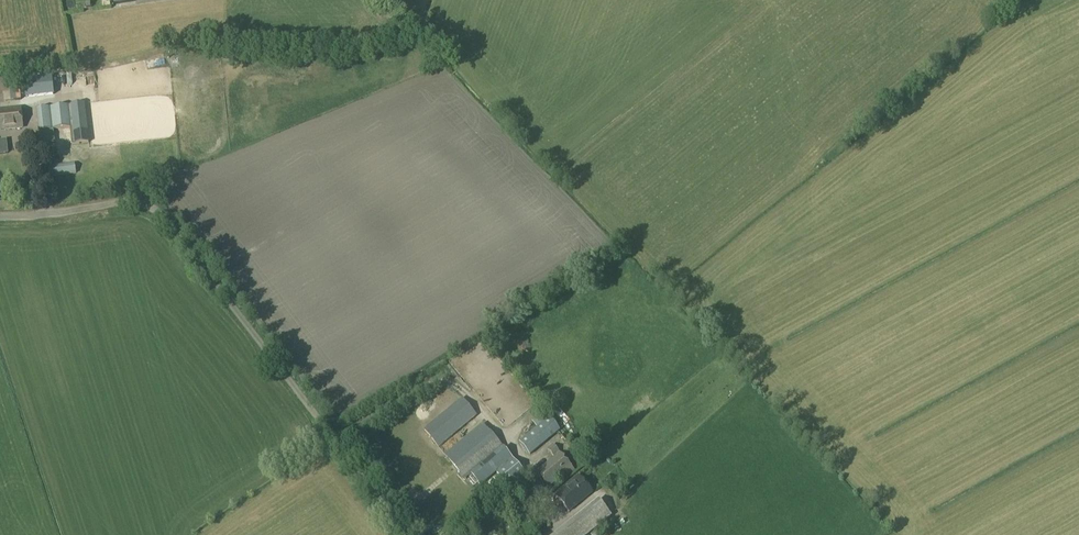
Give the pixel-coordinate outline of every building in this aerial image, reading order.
[(23,103),(55,100),(52,77),(21,80),(22,89),(2,91),(3,91),(3,103),(23,101),(23,103)] [(36,109),(38,132),(69,129),(71,146),(90,143),(85,104),(36,109)] [(0,110),(0,131),(22,129),(20,108),(0,110)] [(42,145),(55,144),(54,136),(42,138),(42,145)] [(69,158),(43,160),(43,173),(70,172),(69,158)] [(461,398),(423,430),(438,449),(477,417),(461,398)] [(544,425),(552,435),(559,430),(552,420),(544,425)] [(483,424),(443,456),(464,481),(503,448),(483,424)] [(544,425),(520,444),(527,454),(552,435),(544,425)] [(554,457),(536,473),(549,488),(566,473),(568,476),(572,472),(570,470),(572,468),(553,445),(548,450),(554,457)] [(512,460),(498,472),(510,486),(516,481),(518,483),(525,478),(523,476),(525,474),(512,460)] [(568,487),(556,497),(569,512),(593,493),(578,475),(567,485),(568,487)] [(601,484),(592,490),(604,507),(611,502),(606,494),(608,493),(601,484)] [(554,534),(589,534),(611,517),(597,500),(554,534)]
